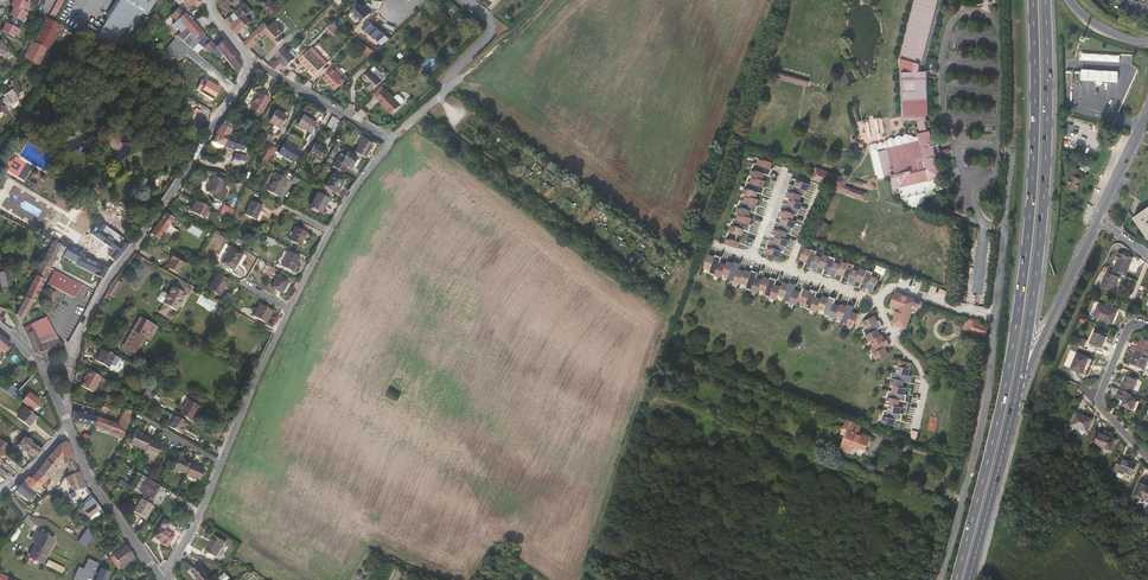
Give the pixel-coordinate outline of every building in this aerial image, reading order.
[(14,38),(16,34),(18,30),(22,22),(24,17),(26,13),(32,16),(40,0),(13,0),(10,5),(13,7),(9,15),(12,16),(14,17),(10,25),(8,25),(5,23),(1,31),(14,38)] [(51,14),(57,18),(67,0),(58,0),(51,14)] [(95,39),(117,52),(122,44),(118,41),(129,23),(134,26),(143,12),(147,15),(156,0),(119,0),(95,39)] [(184,3),(190,12),(200,5),(201,3),(200,1),(202,0),(187,0),(183,2),(184,3)] [(221,0),(219,3),(225,10),(227,8),(237,0),(221,0)] [(242,0),(237,0),(227,8),(233,14),(235,13),(246,3),(242,0)] [(342,8),(339,5),(343,1),(342,0),(335,0),(331,4),(339,11),(342,8)] [(919,133),(871,144),(870,147),(877,179),(890,176),(891,179),(894,190),(895,194),(901,193),(902,199),(933,192),(930,181),(942,179),(940,172),(939,173),(933,148),(938,146),(939,146),(939,142),(933,143),(930,132),(926,133),(925,121),(928,121),(928,116),(930,116),(929,72),(923,72),(924,65),(926,66),(944,1),(941,0),(914,0),(899,59),(908,61),(907,73),(900,73),(901,118),(908,117),(908,122),(919,121),(921,129),(918,129),(919,133)] [(178,8),(171,16),(175,19),(176,21),(177,20),(185,27),(177,36),(182,41),(190,33),(195,37),(202,32),(190,20),(184,14),(189,10),(184,3),(178,8)] [(253,11),(246,3),(235,13),(240,18),(247,25),(252,21),(247,16),(253,11)] [(352,12),(362,22),(370,14),(360,3),(352,12)] [(268,5),(266,8),(273,15),(276,13),(268,5)] [(225,20),(227,23),(231,27),(232,27),(238,34),(247,25),(240,18),(235,13),(233,14),(225,20)] [(57,30),(59,25),(46,18),(43,22),(45,23),(43,27),(41,26),(39,31),(41,32),(39,36),(37,39),(35,38),(33,42),(30,41),(28,46),(30,46),(28,50),(26,54),(24,53),(22,57),(36,64),(38,61),(40,62),(42,58),(44,54),(43,53),(45,49),(47,50),(49,45),(51,47),(55,39),(53,38),(55,33),(57,35),(59,31),(57,30)] [(244,43),(251,49),(268,33),(277,43),(282,37),(280,35),(283,32),(278,28),(278,25),(275,21),(269,27),(265,23),(254,34),(249,38),(244,43)] [(326,29),(322,33),(326,38),(332,32),(326,29)] [(190,33),(182,41),(186,44),(191,39),(196,43),(205,35),(204,35),(202,32),(195,37),(190,33)] [(210,41),(205,35),(196,43),(202,48),(210,41)] [(6,62),(13,57),(5,46),(8,44),(3,37),(0,39),(0,54),(6,62)] [(225,39),(215,47),(216,48),(220,53),(236,72),(244,65),(225,39)] [(202,48),(209,55),(216,48),(215,47),(210,41),(202,48)] [(220,53),(216,48),(209,55),(214,59),(220,53)] [(296,59),(286,48),(278,57),(279,58),(270,66),(275,69),(283,62),(288,67),(296,59)] [(310,50),(300,60),(315,75),(325,66),(310,50)] [(1120,61),(1120,54),(1082,53),(1082,60),(1120,61)] [(338,66),(325,78),(337,90),(350,78),(338,66)] [(1117,71),(1081,68),(1080,79),(1095,80),(1096,71),(1102,71),(1102,80),(1117,81),(1117,71)] [(366,85),(372,91),(384,81),(387,77),(387,76),(384,72),(382,72),(379,75),(373,69),(364,78),(368,82),(366,85)] [(808,82),(771,71),(769,77),(806,88),(808,82)] [(11,90),(17,98),(20,95),(19,93),(22,91),(16,81),(18,79),(14,74),(8,79),(11,84),(8,86),(11,90)] [(202,78),(195,91),(213,101),(220,88),(202,78)] [(376,94),(378,97),(387,89),(384,87),(376,94)] [(378,97),(386,106),(387,105),(394,113),(402,105),(387,89),(378,97)] [(2,100),(7,107),(18,100),(17,98),(11,90),(4,95),(5,97),(2,100)] [(269,100),(258,94),(250,108),(261,114),(269,100)] [(285,118),(275,112),(268,123),(278,129),(285,118)] [(312,122),(304,117),(299,126),(311,134),(317,125),(313,122),(312,122)] [(339,120),(333,117),(326,128),(331,131),(339,120)] [(224,122),(217,132),(214,143),(224,147),(229,135),(230,133),(235,127),(224,122)] [(229,135),(224,147),(235,151),(236,149),(243,151),(247,142),(229,135)] [(365,139),(357,153),(368,159),(376,145),(365,139)] [(299,152),(285,143),(278,153),(294,164),(299,157),(297,156),(299,152)] [(329,152),(317,144),(310,155),(322,163),(329,152)] [(939,173),(940,172),(944,171),(938,146),(933,148),(939,173)] [(275,151),(270,147),(262,160),(268,163),(275,151)] [(344,160),(340,158),(333,168),(343,173),(347,166),(351,169),(354,165),(357,159),(358,158),(357,158),(359,156),(352,152),(351,153),(349,153),(344,160)] [(246,157),(236,154),(233,161),(244,164),(246,157)] [(301,169),(305,162),(299,157),(294,164),(301,169)] [(769,176),(772,169),(770,169),(772,162),(760,158),(758,164),(754,163),(750,175),(753,176),(751,183),(748,181),(743,194),(746,195),(744,201),(741,200),(736,212),(740,213),(737,220),(734,218),(731,225),(735,226),(733,232),(729,231),(725,244),(737,248),(739,242),(736,241),(738,235),(741,236),(744,230),(749,231),(751,225),(749,224),(752,218),(748,217),(750,211),(756,213),(758,207),(756,206),(758,200),(755,198),(757,192),(763,194),(765,188),(763,187),(765,181),(762,180),(764,174),(769,176)] [(1089,171),(1092,164),(1084,161),(1081,167),(1089,171)] [(1072,175),(1077,177),(1080,170),(1069,164),(1066,171),(1072,175)] [(845,186),(847,179),(815,168),(811,179),(847,192),(847,193),(864,199),(866,193),(845,186)] [(334,174),(322,192),(333,198),(336,193),(336,194),(345,181),(334,174)] [(276,179),(273,177),(266,191),(278,198),(287,180),(278,175),(276,179)] [(1066,187),(1076,191),(1082,179),(1077,177),(1072,175),(1066,187)] [(213,176),(205,190),(218,197),(217,199),(222,202),(227,192),(223,190),(227,183),(213,176)] [(292,182),(298,185),(300,180),(295,177),(292,182)] [(781,251),(784,252),(789,240),(785,239),(788,233),(791,234),(795,221),(792,220),(795,214),(798,215),(802,203),(799,202),(801,195),(805,197),(809,184),(797,180),(795,186),(790,184),(787,190),(789,191),(787,197),(790,198),(788,205),(783,203),(781,209),(783,209),(780,216),(783,217),(781,223),(776,221),(774,227),(776,228),(773,234),(777,235),(774,242),(769,240),(767,246),(769,247),(766,253),(778,257),(781,251)] [(309,208),(311,209),(321,214),(328,200),(317,194),(309,208)] [(321,214),(311,209),(309,212),(321,218),(330,201),(328,200),(321,214)] [(195,201),(190,212),(203,218),(208,208),(195,201)] [(262,207),(251,202),(244,215),(255,221),(262,207)] [(223,204),(219,212),(230,217),(234,208),(223,204)] [(1133,217),(1147,238),(1147,207),(1133,217)] [(174,219),(165,214),(159,222),(169,226),(174,219)] [(100,222),(90,234),(114,251),(108,257),(114,262),(121,254),(128,246),(122,240),(119,244),(101,231),(105,226),(100,222)] [(169,226),(159,222),(150,234),(159,239),(169,226)] [(166,231),(174,237),(178,231),(170,225),(166,231)] [(199,237),(203,231),(191,225),(188,230),(199,237)] [(308,233),(296,228),(290,241),(301,246),(308,233)] [(54,236),(52,239),(61,245),(61,243),(57,240),(58,239),(54,236)] [(40,264),(50,269),(58,251),(61,246),(60,245),(61,245),(52,239),(47,237),(45,241),(50,244),(40,264)] [(77,264),(76,266),(103,279),(108,268),(82,256),(83,253),(70,245),(70,244),(66,242),(64,247),(67,249),(64,255),(64,256),(77,264)] [(64,247),(61,246),(58,251),(64,255),(67,249),(64,247)] [(244,254),(231,247),(221,263),(234,271),(244,254)] [(817,252),(805,247),(800,259),(806,262),(804,267),(810,269),(811,267),(817,269),(819,266),(825,268),(823,274),(829,276),(830,274),(836,276),(837,273),(843,275),(841,281),(848,283),(848,281),(855,283),(856,280),(862,282),(860,288),(866,290),(867,288),(873,290),(878,278),(871,276),(873,272),(860,268),(859,271),(853,269),(854,266),(842,261),(840,264),(834,262),(835,259),(823,254),(822,257),(816,255),(817,252)] [(170,260),(166,267),(178,274),(185,260),(173,253),(170,260)] [(301,259),(290,253),(282,268),(293,274),(301,259)] [(764,295),(777,300),(778,295),(784,297),(783,300),(796,305),(800,293),(794,290),(796,285),(790,283),(789,285),(783,282),(781,287),(775,285),(777,280),(770,278),(770,280),(764,277),(762,281),(756,278),(758,273),(752,271),(751,273),(745,270),(744,272),(738,270),(740,264),(734,262),(733,264),(727,262),(726,265),(720,263),(722,257),(715,255),(715,257),(709,255),(704,267),(710,269),(709,272),(721,277),(722,274),(729,276),(728,279),(740,284),(741,282),(747,285),(746,288),(758,292),(759,289),(765,292),(764,295)] [(1135,260),(1123,255),(1116,271),(1128,276),(1135,260)] [(40,264),(16,314),(20,322),(20,323),(33,301),(34,302),(45,278),(50,269),(40,264)] [(80,268),(75,279),(84,283),(90,273),(80,268)] [(0,272),(0,279),(2,287),(11,285),(7,270),(0,272)] [(82,286),(54,272),(48,284),(73,297),(82,286)] [(1121,279),(1109,273),(1102,290),(1109,293),(1110,290),(1115,292),(1121,279)] [(216,274),(207,289),(219,296),(227,281),(216,274)] [(289,282),(278,276),(271,288),(282,294),(289,282)] [(115,298),(122,282),(114,279),(107,294),(115,298)] [(161,302),(163,304),(167,306),(166,307),(165,306),(162,313),(169,317),(172,310),(172,309),(177,311),(186,294),(184,293),(189,284),(186,283),(180,279),(175,288),(173,287),(168,295),(166,294),(164,295),(160,301),(161,302)] [(841,322),(853,327),(858,315),(852,312),(854,307),(848,305),(847,307),(841,304),(840,307),(834,304),(836,299),(830,297),(829,299),(823,296),(821,299),(815,297),(817,292),(811,290),(810,292),(804,289),(800,301),(806,304),(805,307),(817,312),(818,308),(824,311),(823,314),(835,319),(836,316),(842,319),(841,322)] [(56,293),(50,291),(47,299),(53,301),(56,293)] [(893,323),(905,328),(913,307),(917,309),(918,307),(919,307),(919,306),(921,307),(923,303),(920,302),(921,302),(917,300),(917,301),(909,298),(909,300),(894,294),(890,305),(896,307),(898,308),(895,317),(893,323)] [(272,311),(259,304),(252,317),(264,323),(267,316),(269,316),(272,311)] [(1100,312),(1098,312),(1096,316),(1101,318),(1099,322),(1109,327),(1111,322),(1114,324),(1119,312),(1103,305),(1100,312)] [(34,318),(22,324),(33,348),(36,355),(63,346),(45,314),(34,318)] [(870,348),(876,360),(888,354),(885,348),(890,345),(887,339),(885,340),(882,334),(881,335),(878,329),(882,327),(879,321),(877,322),(875,316),(863,322),(866,328),(863,329),(869,341),(870,340),(873,346),(870,348)] [(157,327),(140,319),(124,347),(136,354),(145,337),(142,335),(144,330),(153,335),(157,327)] [(985,335),(986,336),(989,327),(967,319),(963,328),(985,336),(985,335)] [(1104,347),(1108,335),(1097,331),(1092,342),(1104,347)] [(0,336),(0,349),(4,353),(11,345),(0,336)] [(1079,345),(1085,346),(1087,339),(1082,337),(1079,345)] [(1147,356),(1147,354),(1147,341),(1144,339),(1141,347),(1138,347),(1136,351),(1147,356)] [(97,356),(99,357),(97,361),(109,369),(117,356),(115,356),(102,348),(97,356)] [(1136,351),(1131,364),(1144,369),(1147,360),(1147,356),(1136,351)] [(1078,352),(1070,371),(1082,376),(1087,366),(1086,365),(1087,363),(1089,357),(1078,352)] [(896,373),(893,372),(890,384),(894,385),(892,392),(889,391),(886,404),(889,405),(888,411),(884,410),(881,423),(894,426),(896,419),(901,421),(902,414),(900,414),(902,408),(898,407),(900,400),(905,402),(907,395),(904,395),(906,388),(902,387),(904,381),(910,382),(911,376),(909,375),(912,363),(900,360),(898,366),(896,373)] [(85,376),(86,377),(81,386),(92,392),(100,377),(88,370),(85,376)] [(1121,390),(1132,395),(1138,381),(1127,376),(1121,390)] [(4,391),(12,397),(19,391),(10,384),(4,391)] [(393,384),(387,394),(396,399),(402,390),(393,384)] [(1121,390),(1120,390),(1117,398),(1124,402),(1122,406),(1131,410),(1135,400),(1131,398),(1132,395),(1121,390)] [(29,393),(22,401),(33,410),(40,401),(29,393)] [(197,406),(187,400),(179,414),(189,419),(197,406)] [(33,410),(22,401),(20,403),(25,408),(31,412),(33,410)] [(109,406),(104,403),(100,410),(105,413),(109,406)] [(17,418),(28,426),(36,416),(31,412),(25,408),(17,418)] [(117,425),(95,417),(94,427),(121,437),(130,412),(123,409),(117,425)] [(73,420),(74,422),(94,428),(94,427),(95,417),(73,412),(73,420)] [(1088,433),(1093,421),(1078,415),(1073,426),(1088,433)] [(36,416),(28,426),(29,427),(37,417),(36,416)] [(175,416),(169,427),(178,433),(182,427),(183,428),(186,423),(175,416)] [(847,419),(842,433),(846,434),(841,447),(851,451),(854,444),(864,448),(868,437),(857,433),(861,424),(847,419)] [(41,450),(31,442),(32,441),(22,433),(20,436),(23,438),(19,443),(17,446),(35,459),(41,450)] [(149,439),(134,433),(128,445),(143,452),(143,453),(155,458),(160,445),(148,440),(149,439)] [(1110,452),(1114,441),(1096,433),(1091,444),(1110,452)] [(2,454),(8,446),(0,439),(0,452),(2,454)] [(65,441),(60,444),(62,458),(64,464),(66,463),(75,460),(69,442),(65,441)] [(46,460),(34,475),(44,483),(47,480),(61,462),(60,461),(62,458),(60,444),(46,460)] [(178,456),(172,469),(185,475),(185,476),(199,482),(204,471),(190,465),(186,463),(186,462),(182,461),(183,459),(178,456)] [(1138,465),(1120,458),(1115,471),(1119,472),(1120,470),(1133,476),(1138,465)] [(82,479),(75,460),(66,463),(71,474),(64,478),(75,492),(86,486),(85,485),(84,485),(82,479)] [(968,466),(964,464),(959,476),(963,478),(968,466)] [(93,470),(96,474),(103,470),(101,466),(93,470)] [(28,477),(22,482),(23,483),(35,493),(44,483),(34,475),(31,478),(28,477)] [(138,492),(151,499),(159,486),(146,478),(146,479),(141,476),(134,489),(138,492)] [(118,486),(125,490),(127,486),(120,482),(118,486)] [(28,501),(35,493),(23,483),(16,491),(28,501)] [(57,490),(48,485),(45,490),(54,496),(57,490)] [(91,495),(86,486),(75,492),(84,503),(85,503),(85,504),(93,498),(91,496),(91,495)] [(1140,486),(1135,497),(1147,503),(1147,489),(1140,486)] [(86,505),(82,508),(89,517),(101,508),(93,498),(85,504),(86,505)] [(153,507),(141,500),(134,513),(146,520),(153,507)] [(177,530),(164,521),(153,538),(167,547),(177,530)] [(79,543),(86,548),(94,536),(88,530),(79,543)] [(33,541),(35,542),(28,557),(42,563),(54,540),(37,532),(33,541)] [(216,535),(207,549),(209,551),(205,558),(214,561),(218,554),(226,541),(216,535)] [(127,544),(113,554),(121,565),(135,556),(127,544)] [(135,556),(121,565),(113,554),(109,557),(119,570),(136,558),(135,556)] [(92,579),(93,577),(99,563),(88,558),(84,568),(79,566),(74,578),(78,579),(87,579),(88,577),(92,579)] [(57,568),(59,564),(49,560),(46,565),(62,572),(63,571),(57,568)] [(211,576),(199,562),(191,569),(200,579),(205,579),(211,576)] [(110,572),(101,568),(97,579),(93,577),(92,579),(106,579),(110,572)]
